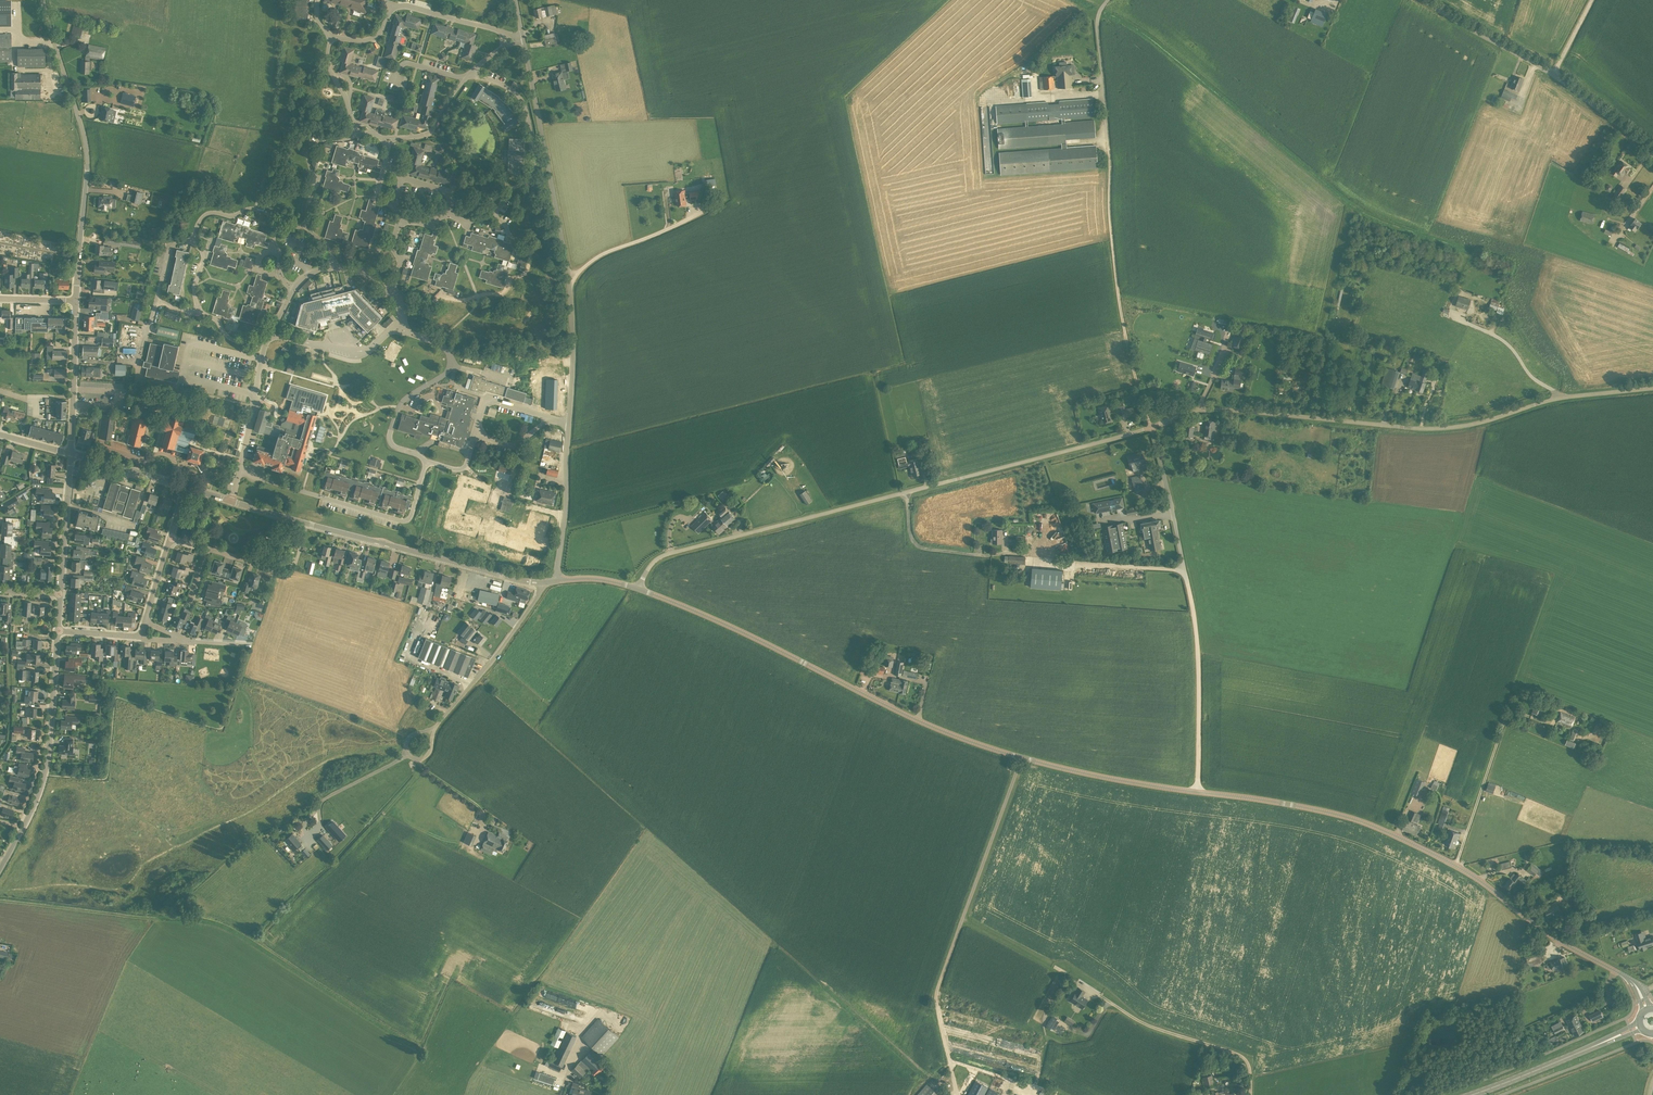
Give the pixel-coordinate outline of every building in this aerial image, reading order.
[(294,19),(308,20),(308,15),(308,0),(295,0),(294,19)] [(352,10),(365,14),(367,6),(363,5),(364,0),(330,0),(339,3),(346,5),(353,7),(352,10)] [(11,25),(11,2),(0,2),(0,25),(11,25)] [(534,9),(536,17),(543,16),(543,17),(558,14),(556,5),(541,8),(534,9)] [(1294,6),(1289,20),(1295,22),(1299,7),(1294,6)] [(1327,14),(1315,9),(1310,22),(1322,27),(1327,14)] [(404,25),(418,30),(419,27),(420,25),(420,24),(420,23),(422,19),(412,16),(410,16),(411,14),(408,13),(406,18),(399,16),(399,18),(398,19),(395,18),(390,33),(391,34),(391,36),(389,40),(389,42),(387,41),(387,45),(388,45),(384,57),(390,59),(395,60),(399,47),(400,45),(398,45),(398,42),(400,43),(402,37),(401,36),(402,32),(404,25)] [(83,37),(86,24),(75,21),(71,34),(83,37)] [(464,49),(461,57),(462,58),(466,59),(472,61),(475,49),(477,49),(478,46),(473,45),(475,38),(474,37),(472,37),(473,34),(458,29),(457,30),(451,28),(450,28),(449,27),(450,26),(446,25),(446,26),(445,26),(444,26),(434,23),(433,27),(433,29),(432,29),(431,34),(446,38),(447,36),(449,37),(448,39),(454,41),(455,40),(460,41),(466,43),(464,49)] [(546,47),(557,44),(555,33),(543,35),(546,47)] [(11,62),(11,34),(0,35),(0,62),(11,62)] [(91,70),(91,62),(90,61),(90,58),(102,61),(106,47),(89,44),(86,56),(85,56),(85,61),(81,61),(80,73),(89,73),(89,70),(91,70)] [(348,48),(344,46),(340,58),(339,58),(338,61),(339,61),(341,62),(343,62),(340,70),(350,73),(349,75),(357,77),(357,76),(361,77),(360,78),(362,79),(363,79),(364,78),(375,81),(377,77),(376,77),(377,75),(379,71),(364,66),(363,68),(350,64),(353,54),(354,49),(349,48),(348,48)] [(18,66),(45,66),(45,50),(18,50),(18,66)] [(381,57),(379,56),(376,66),(381,68),(384,57),(383,57),(381,57)] [(1059,63),(1060,66),(1055,67),(1056,76),(1058,89),(1072,88),(1070,66),(1066,66),(1066,62),(1059,63)] [(15,99),(40,99),(40,74),(17,74),(17,72),(11,73),(11,90),(15,90),(15,99)] [(566,89),(562,72),(552,74),(556,91),(566,89)] [(419,119),(402,115),(399,126),(412,129),(413,130),(413,131),(416,132),(417,127),(424,128),(425,126),(428,127),(431,116),(430,116),(432,109),(430,109),(430,107),(431,107),(438,78),(437,78),(436,77),(436,76),(434,75),(434,77),(433,81),(431,81),(432,76),(427,75),(425,85),(422,94),(420,104),(424,105),(423,107),(421,107),(420,113),(419,119)] [(1055,88),(1053,75),(1043,77),(1044,89),(1055,88)] [(1524,79),(1515,76),(1510,88),(1519,91),(1524,79)] [(1032,97),(1030,79),(1021,80),(1023,98),(1032,97)] [(474,91),(471,97),(473,95),(478,98),(477,100),(478,100),(491,108),(492,108),(495,110),(494,111),(504,124),(503,124),(504,125),(506,123),(510,128),(508,130),(513,126),(520,121),(516,115),(515,116),(513,114),(514,114),(505,102),(505,103),(502,101),(501,99),(499,97),(487,89),(486,90),(485,89),(485,88),(479,84),(474,91)] [(90,102),(90,89),(81,89),(82,102),(90,102)] [(1501,98),(1510,101),(1511,98),(1516,100),(1518,95),(1504,90),(1501,98)] [(121,103),(125,104),(134,106),(137,96),(123,93),(121,103)] [(377,108),(375,114),(370,112),(374,98),(370,97),(368,96),(364,95),(360,107),(359,107),(358,110),(359,110),(361,111),(362,111),(360,119),(370,122),(369,124),(376,126),(377,124),(381,125),(380,127),(383,128),(384,126),(395,130),(397,126),(396,126),(397,123),(399,119),(398,119),(392,117),(384,115),(385,111),(377,108)] [(100,114),(99,119),(110,121),(113,109),(102,107),(100,114)] [(1050,108),(996,112),(997,134),(1052,130),(1050,108)] [(508,157),(507,174),(514,175),(523,175),(523,160),(522,160),(522,158),(524,158),(524,151),(524,139),(515,138),(509,138),(508,150),(507,150),(511,151),(511,157),(507,157),(508,157)] [(418,148),(418,149),(414,147),(410,159),(409,159),(408,162),(413,163),(411,170),(413,171),(412,174),(428,179),(428,178),(436,181),(436,182),(439,183),(439,182),(451,185),(452,181),(453,181),(451,185),(459,187),(461,183),(454,182),(455,179),(457,180),(459,172),(456,171),(453,179),(454,175),(440,170),(439,172),(437,171),(437,169),(431,167),(431,168),(420,165),(424,151),(420,149),(421,147),(419,147),(419,145),(411,142),(410,146),(418,148)] [(381,168),(377,167),(379,159),(363,154),(363,152),(348,148),(348,149),(337,145),(331,162),(346,167),(347,164),(349,163),(350,161),(358,164),(358,166),(359,167),(358,171),(366,173),(368,169),(380,172),(381,168)] [(1628,167),(1629,166),(1622,161),(1618,166),(1617,166),(1612,173),(1616,176),(1618,173),(1622,175),(1625,171),(1626,172),(1630,168),(1628,167)] [(327,170),(325,176),(326,177),(323,188),(339,193),(340,190),(348,192),(350,185),(343,182),(343,181),(339,180),(340,178),(338,176),(340,170),(333,168),(332,172),(327,170)] [(703,180),(706,198),(715,196),(712,179),(703,180)] [(1627,189),(1621,185),(1614,195),(1619,199),(1627,189)] [(142,193),(134,191),(131,201),(139,203),(142,193)] [(701,198),(700,191),(689,192),(689,193),(685,193),(685,196),(675,198),(676,202),(677,202),(677,206),(686,205),(685,199),(690,198),(690,200),(701,198)] [(107,197),(107,198),(99,198),(98,208),(102,208),(102,209),(106,210),(106,208),(110,208),(111,208),(112,197),(107,197)] [(368,249),(371,238),(372,238),(377,223),(375,223),(380,206),(372,204),(374,200),(369,198),(366,211),(361,209),(359,217),(362,218),(363,220),(365,221),(362,229),(360,229),(358,230),(355,229),(351,244),(368,249)] [(1580,221),(1593,224),(1595,214),(1582,211),(1580,221)] [(342,224),(341,224),(343,216),(335,214),(333,221),(330,220),(325,237),(336,241),(336,242),(342,244),(344,239),(347,240),(349,233),(343,231),(342,228),(340,228),(342,224)] [(1642,223),(1635,219),(1631,224),(1629,227),(1635,232),(1638,229),(1642,223)] [(235,224),(223,220),(218,237),(234,242),(235,239),(237,238),(238,236),(246,239),(245,241),(247,243),(246,246),(254,248),(255,244),(267,247),(269,243),(265,242),(267,233),(250,228),(251,227),(236,223),(235,224)] [(413,264),(414,264),(410,276),(427,281),(428,278),(432,266),(429,265),(428,263),(426,262),(429,254),(431,255),(432,253),(436,254),(438,246),(434,245),(437,232),(436,232),(433,231),(432,235),(430,235),(424,233),(424,234),(419,250),(417,249),(415,257),(413,264)] [(494,257),(509,261),(511,254),(514,244),(510,243),(503,241),(503,240),(488,236),(488,238),(471,233),(470,237),(466,236),(463,243),(473,246),(471,250),(482,253),(483,250),(485,250),(486,247),(494,250),(494,252),(495,254),(494,257)] [(141,242),(106,236),(105,241),(105,243),(120,245),(139,248),(141,242)] [(237,264),(236,264),(238,260),(230,258),(231,256),(227,255),(227,254),(225,252),(227,245),(221,243),(220,246),(214,245),(213,251),(214,252),(210,264),(227,269),(228,265),(235,267),(236,266),(238,267),(238,265),(240,265),(243,257),(239,256),(237,264)] [(1617,247),(1633,256),(1635,253),(1629,250),(1630,248),(1620,243),(1617,247)] [(111,255),(111,247),(103,246),(96,245),(95,254),(103,255),(103,254),(111,255)] [(174,294),(179,295),(189,252),(177,249),(175,256),(177,256),(170,284),(169,284),(167,292),(174,294)] [(254,259),(246,256),(243,266),(251,269),(254,259)] [(94,273),(104,273),(104,269),(109,269),(110,262),(100,261),(99,265),(95,264),(94,273)] [(440,274),(435,273),(433,279),(436,280),(435,285),(441,287),(442,286),(453,290),(458,273),(455,272),(457,265),(452,263),(450,262),(447,270),(446,269),(445,273),(443,273),(441,275),(440,274)] [(489,271),(489,272),(481,270),(480,274),(479,277),(486,280),(485,283),(502,288),(504,282),(506,276),(507,277),(509,270),(504,269),(505,265),(501,264),(498,263),(497,266),(496,270),(493,270),(493,272),(491,271),(489,271)] [(5,286),(14,287),(14,277),(18,278),(19,267),(11,267),(11,274),(6,274),(5,286)] [(43,287),(43,286),(44,280),(47,280),(47,273),(40,273),(39,279),(35,279),(34,287),(43,287)] [(246,305),(243,304),(240,316),(239,319),(256,324),(259,313),(260,313),(265,298),(263,298),(268,281),(260,279),(261,275),(257,273),(253,286),(249,284),(247,292),(250,293),(250,296),(253,296),(250,305),(248,304),(246,305)] [(22,279),(21,287),(30,287),(30,279),(30,278),(30,274),(29,274),(25,274),(24,279),(22,279)] [(58,285),(58,289),(68,289),(69,280),(64,280),(59,280),(59,279),(53,279),(53,286),(58,285)] [(93,288),(99,289),(100,287),(104,287),(104,289),(114,290),(115,282),(105,281),(104,284),(100,283),(100,280),(95,279),(94,279),(93,283),(92,284),(91,287),(93,288)] [(301,287),(304,290),(308,286),(312,282),(309,279),(301,287)] [(367,332),(384,316),(377,310),(372,304),(364,295),(358,290),(357,288),(344,292),(342,285),(334,288),(318,292),(310,294),(310,296),(312,300),(299,303),(296,316),(293,324),(311,329),(316,331),(318,322),(349,314),(367,332)] [(224,316),(224,317),(230,319),(232,314),(235,315),(237,308),(231,306),(230,304),(228,303),(229,299),(228,299),(230,291),(223,289),(221,297),(217,296),(212,313),(224,316)] [(381,303),(384,300),(377,292),(374,295),(377,299),(381,303)] [(1459,297),(1456,306),(1468,309),(1471,300),(1459,297)] [(89,301),(88,309),(101,309),(101,313),(96,312),(96,313),(108,313),(108,309),(106,309),(107,298),(95,298),(95,302),(89,301)] [(1489,308),(1497,310),(1496,312),(1503,315),(1505,308),(1499,306),(1500,301),(1492,298),(1489,308)] [(493,342),(496,331),(498,332),(501,321),(484,316),(479,332),(481,333),(480,336),(474,334),(474,332),(467,329),(466,332),(459,330),(460,326),(462,327),(467,311),(450,306),(447,316),(449,317),(446,328),(444,327),(442,335),(492,350),(495,342),(493,342)] [(2,310),(2,318),(8,318),(7,323),(7,328),(13,329),(13,328),(15,328),(15,318),(10,317),(10,310),(2,310)] [(140,313),(132,311),(130,321),(138,322),(139,320),(140,313)] [(94,317),(84,316),(84,323),(105,324),(105,323),(105,322),(97,322),(97,319),(108,319),(108,313),(96,313),(96,316),(94,316),(94,317)] [(47,327),(48,327),(55,327),(55,332),(59,332),(67,332),(68,318),(61,318),(53,318),(16,317),(15,332),(22,332),(22,329),(31,329),(31,331),(32,331),(45,331),(47,331),(47,327)] [(382,325),(385,328),(393,320),(390,317),(382,325)] [(157,334),(177,338),(179,330),(159,325),(157,334)] [(1195,334),(1204,337),(1203,341),(1198,339),(1194,349),(1209,354),(1213,344),(1205,342),(1207,338),(1211,339),(1213,333),(1197,328),(1195,334)] [(1249,335),(1236,330),(1230,344),(1242,350),(1249,335)] [(113,346),(114,338),(102,338),(102,346),(113,346)] [(143,366),(147,367),(145,375),(177,383),(180,372),(173,370),(179,346),(164,343),(163,346),(150,343),(146,361),(144,360),(143,366)] [(47,346),(47,359),(67,360),(67,351),(53,350),(53,346),(47,346)] [(98,347),(83,346),(83,356),(82,356),(82,359),(95,360),(95,357),(98,357),(98,347)] [(1195,367),(1182,363),(1180,371),(1193,375),(1195,367)] [(126,365),(116,364),(116,365),(115,375),(125,375),(126,365)] [(286,372),(292,374),(294,366),(288,364),(286,372)] [(84,376),(93,377),(93,376),(97,377),(98,368),(94,367),(82,366),(81,376),(84,376)] [(55,368),(55,369),(50,369),(50,374),(55,374),(54,377),(66,378),(67,369),(55,368)] [(1239,388),(1240,380),(1241,376),(1246,376),(1247,369),(1235,368),(1234,379),(1233,381),(1221,380),(1220,389),(1232,390),(1233,387),(1239,388)] [(1400,372),(1387,368),(1381,384),(1395,389),(1400,372)] [(1423,368),(1421,376),(1420,376),(1416,390),(1423,392),(1426,383),(1425,383),(1429,370),(1423,368)] [(1408,387),(1416,390),(1420,376),(1413,373),(1408,387)] [(482,378),(473,375),(469,390),(478,392),(478,389),(485,391),(484,392),(485,392),(485,390),(527,403),(528,397),(525,396),(526,393),(516,390),(481,379),(482,378)] [(556,409),(558,380),(547,379),(545,409),(556,409)] [(254,460),(253,461),(254,461),(258,462),(259,463),(264,464),(264,463),(273,465),(272,468),(276,470),(281,471),(284,462),(292,465),(291,469),(299,471),(313,429),(314,424),(317,415),(316,415),(317,412),(321,413),(322,410),(327,395),(290,384),(286,398),(292,400),(290,408),(286,420),(284,417),(281,419),(283,422),(282,422),(281,426),(272,423),(273,422),(266,420),(269,412),(267,411),(261,409),(258,419),(257,420),(257,421),(256,424),(254,430),(260,432),(262,433),(263,432),(278,437),(274,451),(267,448),(257,446),(256,449),(257,450),(254,460)] [(404,415),(402,416),(398,430),(414,435),(413,437),(419,439),(421,434),(430,437),(439,440),(438,443),(438,445),(437,446),(449,449),(449,448),(450,446),(451,443),(458,445),(457,447),(462,448),(465,440),(468,440),(469,437),(467,436),(472,418),(470,417),(476,399),(450,391),(448,397),(444,395),(441,402),(453,405),(452,409),(451,410),(452,410),(452,412),(450,411),(447,420),(440,417),(439,420),(421,415),(419,419),(404,415)] [(151,402),(150,409),(165,412),(166,404),(151,402)] [(1121,409),(1124,408),(1122,402),(1115,403),(1117,410),(1121,409)] [(8,409),(9,407),(4,406),(3,413),(7,414),(6,418),(15,420),(15,417),(23,419),(25,413),(8,409)] [(1101,416),(1103,423),(1111,421),(1109,414),(1110,413),(1108,406),(1098,408),(1100,416),(1101,416)] [(497,410),(490,408),(489,407),(486,416),(495,418),(497,410)] [(1121,410),(1123,418),(1129,416),(1134,414),(1133,407),(1124,409),(1124,408),(1121,409),(1121,410)] [(127,443),(141,447),(141,446),(142,442),(143,442),(144,439),(143,438),(146,426),(147,426),(148,423),(149,423),(150,420),(148,419),(147,419),(147,415),(136,412),(136,413),(135,416),(134,415),(127,443)] [(203,450),(190,446),(176,442),(177,439),(178,440),(178,439),(177,439),(179,434),(181,434),(180,433),(181,430),(183,430),(183,429),(192,432),(195,425),(180,421),(180,419),(180,418),(180,417),(180,416),(179,414),(177,414),(176,413),(174,413),(173,414),(172,415),(171,418),(167,417),(166,421),(165,420),(165,421),(166,421),(164,429),(163,429),(164,430),(163,435),(162,434),(162,435),(163,435),(161,440),(160,440),(161,440),(160,445),(159,445),(158,448),(162,449),(170,451),(170,452),(173,452),(174,449),(183,452),(182,453),(185,454),(184,455),(187,456),(186,459),(187,459),(187,461),(190,462),(191,461),(199,463),(204,464),(205,458),(201,457),(203,450)] [(103,436),(102,438),(111,439),(114,416),(102,414),(99,435),(103,436)] [(215,416),(212,423),(227,428),(230,420),(215,416)] [(1204,420),(1203,435),(1213,436),(1215,422),(1204,420)] [(34,436),(36,427),(31,425),(28,435),(34,436)] [(326,428),(320,426),(315,441),(321,443),(326,428)] [(1193,438),(1193,427),(1184,426),(1183,437),(1193,438)] [(88,448),(91,440),(88,439),(90,432),(88,432),(88,431),(82,430),(80,437),(79,436),(77,444),(88,448)] [(64,434),(58,433),(55,442),(61,444),(62,439),(63,440),(64,436),(63,436),(64,434)] [(560,451),(562,435),(555,434),(554,439),(547,438),(545,448),(549,449),(560,451)] [(10,460),(22,463),(24,455),(17,453),(17,452),(13,451),(10,460)] [(1138,471),(1136,465),(1139,464),(1141,471),(1147,469),(1145,463),(1142,454),(1136,456),(1135,455),(1128,457),(1131,467),(1132,472),(1138,471)] [(2,456),(1,463),(4,463),(8,465),(10,458),(6,457),(2,456)] [(772,456),(765,464),(768,468),(775,459),(772,456)] [(922,473),(918,458),(908,461),(908,460),(906,461),(905,456),(897,458),(898,463),(897,463),(899,469),(910,466),(912,476),(922,473)] [(371,460),(369,465),(375,466),(381,468),(382,463),(380,463),(381,460),(376,458),(373,457),(372,460),(371,460)] [(47,464),(46,476),(55,477),(56,465),(47,464)] [(543,469),(542,473),(557,477),(558,470),(553,469),(554,466),(551,465),(551,468),(548,467),(548,465),(545,465),(544,469),(543,469)] [(498,471),(509,474),(511,469),(499,466),(498,471)] [(326,482),(325,485),(323,490),(328,491),(329,487),(336,489),(340,473),(339,473),(335,473),(334,474),(329,472),(330,470),(325,469),(322,481),(326,482)] [(340,473),(336,489),(342,491),(341,495),(345,496),(348,489),(351,490),(355,478),(351,477),(350,479),(345,477),(345,476),(341,474),(340,473)] [(1140,475),(1131,477),(1135,492),(1144,489),(1140,475)] [(462,508),(464,509),(466,501),(464,500),(466,494),(470,495),(469,497),(486,502),(491,485),(461,476),(446,527),(475,536),(481,519),(464,514),(464,516),(460,515),(462,508)] [(356,499),(358,495),(364,497),(369,482),(368,482),(363,482),(358,481),(358,479),(355,478),(351,490),(354,491),(352,498),(356,499)] [(25,487),(21,481),(16,484),(20,490),(25,487)] [(122,485),(111,481),(103,509),(112,511),(112,510),(123,513),(122,515),(132,518),(140,490),(135,489),(124,485),(122,484),(122,485)] [(369,482),(364,497),(371,499),(370,503),(374,505),(376,497),(380,498),(383,486),(380,485),(379,487),(374,486),(374,485),(370,482),(369,482)] [(385,508),(386,504),(393,506),(398,491),(397,490),(392,490),(392,491),(386,489),(387,487),(383,486),(380,498),(383,499),(381,507),(385,508)] [(54,502),(55,493),(52,493),(52,489),(36,488),(35,496),(44,497),(44,501),(54,502)] [(26,489),(20,492),(15,495),(15,496),(17,499),(22,496),(25,501),(29,498),(26,493),(28,492),(26,489)] [(546,503),(551,504),(554,493),(540,489),(537,501),(546,503)] [(809,492),(807,489),(805,491),(805,490),(799,495),(806,505),(812,500),(807,493),(809,492)] [(398,491),(393,506),(400,508),(399,512),(403,513),(405,506),(409,507),(412,495),(408,494),(408,496),(402,494),(403,493),(399,491),(398,491)] [(723,491),(718,495),(723,501),(728,497),(723,491)] [(150,494),(147,502),(151,503),(150,508),(153,509),(155,504),(155,505),(158,496),(150,494)] [(13,497),(5,502),(2,503),(5,507),(3,508),(7,514),(10,513),(11,516),(13,516),(16,514),(17,512),(15,510),(16,509),(14,507),(20,503),(17,499),(15,496),(13,497)] [(503,497),(500,510),(510,511),(512,499),(503,497)] [(1122,497),(1114,499),(1109,500),(1093,503),(1095,513),(1111,510),(1111,509),(1115,508),(1115,509),(1124,507),(1122,497)] [(163,512),(168,513),(169,509),(172,501),(164,498),(161,506),(165,507),(163,512)] [(53,518),(54,509),(51,509),(52,505),(42,504),(41,513),(44,513),(44,517),(53,518)] [(718,513),(721,516),(716,522),(712,520),(713,519),(706,512),(691,526),(698,533),(710,522),(712,525),(719,533),(736,519),(725,507),(718,513)] [(448,510),(440,508),(439,510),(438,514),(446,516),(448,510)] [(91,516),(86,515),(87,513),(79,511),(75,524),(83,526),(84,524),(89,525),(89,528),(96,530),(100,516),(92,514),(91,516)] [(525,543),(545,549),(548,539),(542,537),(549,517),(532,512),(527,528),(529,529),(528,533),(505,526),(504,528),(500,527),(502,521),(493,518),(486,539),(523,550),(525,543)] [(2,528),(12,529),(13,526),(16,526),(18,526),(19,518),(11,518),(11,522),(2,522),(2,528)] [(1148,537),(1150,550),(1160,548),(1157,535),(1158,535),(1156,526),(1159,525),(1158,520),(1141,524),(1142,529),(1144,538),(1148,537)] [(51,537),(52,528),(50,528),(50,523),(37,522),(36,530),(42,531),(42,536),(51,537)] [(1107,552),(1127,548),(1122,523),(1102,527),(1107,552)] [(158,543),(161,535),(157,534),(158,530),(148,527),(146,534),(149,535),(148,540),(158,543)] [(16,533),(12,532),(12,529),(2,528),(1,534),(5,534),(4,539),(18,540),(18,535),(15,535),(16,533)] [(128,540),(130,534),(103,528),(102,534),(128,540)] [(992,543),(1002,543),(1002,530),(992,530),(992,543)] [(1025,544),(1025,536),(1016,536),(1016,544),(1025,544)] [(0,549),(11,550),(11,547),(14,548),(15,545),(17,545),(18,540),(4,539),(4,543),(1,543),(0,549)] [(154,557),(156,549),(150,547),(151,543),(143,541),(136,539),(135,544),(139,545),(138,547),(141,548),(141,549),(146,550),(144,554),(154,557)] [(50,555),(50,546),(49,546),(49,542),(35,541),(34,548),(41,549),(40,554),(50,555)] [(73,550),(73,557),(81,557),(81,558),(85,559),(86,555),(89,555),(95,556),(97,554),(97,551),(96,550),(89,548),(76,546),(76,550),(73,550)] [(331,547),(324,546),(322,554),(321,558),(324,559),(323,565),(329,566),(331,556),(329,555),(331,547)] [(11,554),(11,550),(0,549),(0,555),(0,556),(3,556),(3,560),(13,561),(14,561),(15,561),(15,557),(14,557),(14,554),(11,554)] [(341,550),(336,549),(334,556),(332,561),(337,562),(337,563),(343,564),(345,558),(342,558),(344,551),(341,550)] [(194,554),(187,552),(186,554),(178,552),(175,560),(183,563),(185,559),(192,561),(194,554)] [(357,553),(354,552),(354,553),(350,552),(347,564),(355,566),(354,570),(353,570),(358,571),(361,559),(357,558),(358,554),(357,554),(357,553)] [(149,573),(152,564),(144,562),(146,558),(137,555),(134,564),(141,566),(140,570),(149,573)] [(1005,556),(1004,562),(1008,562),(1008,563),(1025,564),(1025,557),(1009,555),(1009,556),(1005,556)] [(368,557),(366,565),(364,570),(372,572),(373,567),(375,559),(368,557)] [(9,572),(9,569),(13,569),(13,561),(3,560),(3,565),(0,565),(0,571),(9,572)] [(72,570),(79,571),(79,568),(85,569),(85,564),(97,565),(98,561),(79,560),(79,562),(73,562),(72,570)] [(386,574),(389,562),(381,560),(378,572),(386,574)] [(216,576),(224,578),(227,569),(222,568),(223,563),(215,561),(211,572),(217,573),(216,576)] [(306,573),(312,574),(315,563),(309,561),(306,573)] [(40,580),(51,581),(52,566),(53,564),(46,563),(45,570),(41,569),(40,580)] [(171,575),(180,578),(181,573),(188,574),(190,568),(182,565),(181,569),(174,567),(171,575)] [(402,565),(400,572),(404,573),(403,577),(399,576),(397,582),(404,584),(409,585),(410,585),(412,579),(407,578),(408,574),(409,574),(410,568),(402,565)] [(232,571),(227,569),(224,578),(233,581),(233,578),(238,580),(241,569),(233,566),(232,571)] [(1030,587),(1046,588),(1047,569),(1032,568),(1030,587)] [(144,588),(147,579),(143,578),(144,574),(132,570),(130,577),(133,578),(132,584),(144,588)] [(365,572),(361,571),(359,570),(356,580),(362,581),(363,578),(365,572)] [(433,573),(425,571),(423,577),(420,576),(418,581),(422,582),(430,584),(431,580),(433,573)] [(260,576),(251,573),(248,582),(243,581),(240,591),(248,593),(250,586),(256,588),(260,576)] [(71,586),(79,586),(79,584),(84,584),(84,580),(92,580),(93,576),(83,575),(73,575),(73,578),(71,578),(71,586)] [(443,576),(442,575),(440,583),(436,582),(432,600),(445,603),(447,593),(452,594),(453,589),(448,588),(448,592),(441,591),(443,585),(448,586),(449,583),(450,577),(443,576)] [(166,592),(175,595),(176,591),(180,592),(182,583),(172,580),(171,584),(169,583),(166,592)] [(208,584),(206,591),(217,594),(219,589),(224,591),(226,584),(212,581),(211,585),(208,584)] [(140,602),(143,593),(133,590),(134,587),(126,585),(124,591),(130,593),(129,599),(140,602)] [(421,589),(417,602),(426,605),(425,608),(429,609),(434,590),(421,586),(421,589)] [(515,594),(508,592),(506,599),(517,602),(519,597),(521,598),(520,601),(525,603),(526,599),(527,600),(529,591),(517,587),(515,594)] [(499,594),(480,590),(477,600),(496,605),(499,594)] [(216,599),(217,594),(206,591),(204,599),(207,599),(206,605),(220,606),(221,601),(216,599)] [(84,599),(81,599),(81,595),(84,595),(85,593),(81,592),(81,593),(71,593),(70,600),(84,601),(84,599)] [(173,598),(169,597),(167,603),(163,602),(158,618),(166,621),(171,604),(173,598)] [(4,613),(4,621),(11,622),(12,611),(7,611),(8,602),(0,602),(0,613),(4,613)] [(30,617),(31,602),(24,602),(23,611),(19,611),(19,616),(30,617)] [(508,605),(498,603),(496,611),(506,614),(508,605)] [(34,614),(43,615),(44,607),(33,606),(33,610),(34,610),(34,614)] [(496,625),(501,619),(496,615),(489,608),(488,610),(487,610),(485,613),(476,606),(470,615),(476,620),(478,617),(480,619),(485,623),(487,619),(488,620),(489,619),(492,621),(491,621),(496,625)] [(106,610),(106,613),(103,613),(102,623),(108,623),(109,614),(110,614),(110,610),(106,610)] [(123,626),(124,616),(118,616),(118,611),(113,610),(112,620),(116,621),(116,625),(123,626)] [(172,624),(180,628),(182,623),(185,624),(190,614),(184,611),(181,618),(176,616),(172,624)] [(261,621),(263,614),(255,611),(254,614),(256,619),(261,621)] [(128,612),(128,616),(124,616),(123,626),(131,626),(131,622),(135,622),(136,612),(128,612)] [(210,631),(214,621),(211,620),(212,617),(206,614),(202,624),(205,625),(204,628),(210,631)] [(186,630),(193,633),(195,630),(199,631),(204,619),(198,616),(195,624),(190,622),(186,630)] [(232,632),(236,622),(233,621),(234,618),(228,616),(225,622),(224,626),(227,627),(226,630),(232,632)] [(215,618),(214,621),(210,631),(216,633),(218,628),(222,630),(224,626),(225,622),(215,618)] [(240,621),(239,624),(236,622),(232,632),(237,635),(238,634),(243,636),(246,629),(245,629),(247,624),(240,621)] [(476,631),(470,626),(465,622),(457,632),(468,641),(471,638),(474,634),(476,631)] [(486,638),(480,634),(477,637),(474,634),(471,638),(480,645),(486,638)] [(450,648),(426,638),(422,646),(419,645),(417,651),(420,652),(418,657),(443,667),(467,677),(471,668),(472,668),(473,666),(472,665),(475,658),(450,648)] [(16,646),(23,647),(23,646),(29,646),(30,639),(23,639),(23,641),(16,641),(16,646)] [(41,648),(41,640),(31,640),(31,648),(41,648)] [(66,653),(76,654),(77,650),(81,651),(81,643),(71,642),(70,646),(67,646),(66,653)] [(92,643),(91,655),(95,655),(94,660),(103,661),(104,648),(100,647),(100,644),(92,643)] [(107,644),(106,654),(112,654),(111,660),(113,660),(118,661),(119,647),(115,647),(115,645),(107,644)] [(121,645),(120,654),(125,655),(125,662),(126,662),(125,668),(131,669),(132,650),(129,650),(129,646),(121,645)] [(147,664),(147,661),(147,655),(148,651),(144,651),(144,649),(136,649),(135,658),(141,658),(140,664),(147,664)] [(150,661),(151,659),(156,659),(156,669),(161,670),(162,655),(159,655),(159,650),(151,650),(151,655),(147,655),(147,661),(150,661)] [(192,661),(193,654),(188,653),(188,650),(181,650),(180,664),(187,665),(187,664),(190,664),(191,661),(192,661)] [(176,667),(177,662),(173,662),(173,651),(165,651),(165,660),(169,660),(169,666),(176,667)] [(27,655),(27,662),(26,662),(26,661),(18,661),(18,666),(31,666),(32,663),(40,663),(41,655),(33,654),(33,655),(27,655)] [(885,659),(884,666),(892,667),(894,660),(893,660),(893,657),(887,655),(886,659),(885,659)] [(65,670),(74,671),(75,665),(81,665),(82,657),(69,656),(68,661),(66,661),(65,670)] [(901,676),(903,662),(897,661),(894,675),(901,676)] [(885,667),(874,665),(873,672),(883,675),(885,667)] [(38,682),(39,671),(24,670),(24,667),(17,666),(17,670),(19,670),(19,680),(28,680),(28,681),(38,682)] [(85,676),(69,675),(69,679),(64,678),(64,687),(73,688),(73,682),(84,683),(85,676)] [(451,699),(454,693),(456,694),(456,693),(459,685),(444,680),(445,678),(441,677),(440,679),(437,678),(433,686),(436,687),(434,691),(433,691),(430,698),(432,699),(439,701),(443,691),(447,692),(445,697),(451,699)] [(905,694),(907,681),(892,678),(889,690),(905,694)] [(38,691),(30,691),(29,696),(25,695),(24,703),(34,704),(34,700),(38,700),(38,691)] [(62,708),(74,709),(74,701),(74,695),(68,694),(67,700),(63,700),(62,708)] [(1542,704),(1536,702),(1532,713),(1539,715),(1542,704)] [(25,707),(24,716),(28,716),(36,717),(37,708),(25,707)] [(1571,715),(1571,716),(1569,716),(1569,715),(1561,712),(1558,722),(1571,727),(1574,717),(1571,715)] [(60,723),(60,726),(61,726),(61,728),(71,728),(72,724),(78,724),(79,717),(68,717),(68,721),(61,720),(61,723),(60,723)] [(16,736),(16,733),(28,733),(28,738),(35,738),(35,729),(29,729),(23,729),(23,726),(13,726),(11,741),(16,741),(17,736),(16,736)] [(73,739),(65,738),(65,746),(60,745),(59,753),(72,754),(73,746),(72,746),(73,739)] [(1575,743),(1567,740),(1565,745),(1573,748),(1575,743)] [(32,762),(33,753),(25,752),(25,748),(17,747),(16,753),(22,754),(21,760),(32,762)] [(28,777),(30,770),(28,769),(27,767),(28,764),(27,764),(19,763),(18,767),(15,766),(13,773),(28,777)] [(24,791),(26,784),(22,783),(23,779),(10,775),(8,781),(14,783),(13,788),(24,791)] [(1411,792),(1419,796),(1425,782),(1417,778),(1411,792)] [(1433,783),(1431,788),(1436,790),(1438,786),(1439,783),(1434,781),(1433,783)] [(1486,791),(1493,794),(1496,784),(1489,782),(1486,791)] [(13,791),(5,789),(2,796),(8,798),(7,802),(18,805),(20,798),(12,795),(13,791)] [(14,810),(10,809),(11,806),(0,802),(0,808),(3,809),(1,815),(11,818),(14,810)] [(1437,823),(1439,824),(1438,828),(1442,830),(1449,811),(1448,811),(1449,808),(1444,806),(1437,823)] [(1417,813),(1413,811),(1409,820),(1413,822),(1417,813)] [(1420,827),(1406,820),(1402,829),(1416,835),(1420,827)] [(333,821),(326,827),(336,838),(338,839),(344,834),(342,832),(343,832),(333,821)] [(1445,844),(1454,848),(1456,840),(1458,841),(1460,833),(1449,830),(1446,836),(1447,837),(1445,844)] [(493,851),(494,848),(503,852),(508,841),(500,837),(488,831),(480,850),(491,855),(493,851)] [(471,846),(476,836),(467,832),(463,842),(471,846)] [(293,850),(301,843),(292,834),(285,840),(293,850)] [(323,835),(317,840),(327,850),(332,845),(323,835)] [(301,851),(306,857),(310,854),(305,848),(301,851)] [(1534,876),(1539,869),(1532,863),(1526,870),(1534,876)] [(1510,889),(1517,883),(1518,881),(1526,887),(1531,879),(1529,877),(1526,880),(1517,873),(1516,874),(1514,873),(1510,877),(1504,885),(1510,889)] [(1567,895),(1570,901),(1578,897),(1575,891),(1567,895)] [(1544,909),(1549,917),(1555,914),(1557,918),(1563,915),(1561,911),(1556,902),(1551,904),(1552,905),(1544,909)] [(1646,938),(1645,935),(1637,938),(1638,941),(1637,941),(1640,948),(1641,950),(1646,948),(1645,946),(1648,945),(1649,947),(1652,946),(1651,945),(1652,944),(1652,936),(1646,938)] [(1638,950),(1637,944),(1628,947),(1629,952),(1638,950)] [(1525,954),(1527,962),(1528,962),(1529,966),(1533,965),(1542,963),(1540,958),(1543,957),(1541,949),(1525,954)] [(1564,956),(1557,959),(1557,960),(1550,961),(1553,970),(1559,968),(1559,969),(1567,966),(1564,956)] [(1082,1009),(1087,1000),(1082,997),(1086,992),(1079,987),(1075,992),(1076,993),(1070,1001),(1082,1009)] [(1046,1026),(1053,1031),(1060,1020),(1052,1015),(1046,1026)] [(999,1032),(1001,1025),(969,1016),(967,1024),(999,1032)] [(1065,1020),(1072,1025),(1075,1021),(1068,1016),(1065,1020)] [(1567,1020),(1575,1036),(1584,1031),(1576,1016),(1567,1020)] [(590,1052),(581,1060),(572,1070),(580,1078),(589,1070),(591,1072),(595,1076),(606,1066),(601,1062),(598,1059),(602,1056),(619,1037),(598,1019),(582,1037),(594,1048),(590,1052)] [(1565,1029),(1562,1025),(1553,1029),(1556,1034),(1565,1029)] [(559,1027),(551,1044),(558,1047),(549,1066),(548,1067),(559,1072),(562,1066),(563,1067),(577,1036),(566,1031),(559,1027)] [(555,1077),(540,1072),(538,1079),(553,1084),(555,1077)] [(1212,1075),(1203,1077),(1206,1088),(1214,1086),(1212,1075)] [(967,1094),(984,1094),(988,1087),(975,1080),(967,1094)] [(591,1091),(578,1087),(579,1084),(573,1082),(572,1087),(575,1088),(573,1094),(590,1094),(591,1091)] [(927,1084),(917,1094),(939,1094),(927,1084)]
